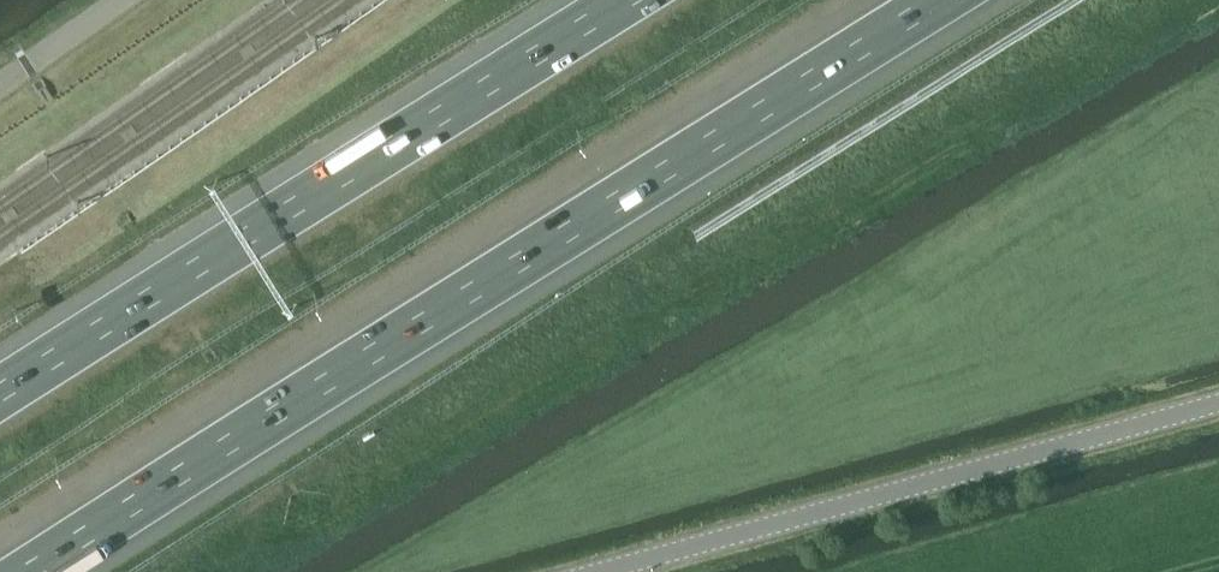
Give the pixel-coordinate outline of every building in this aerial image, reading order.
[(36,80),(44,93),(50,89),(42,76),(36,80)]
